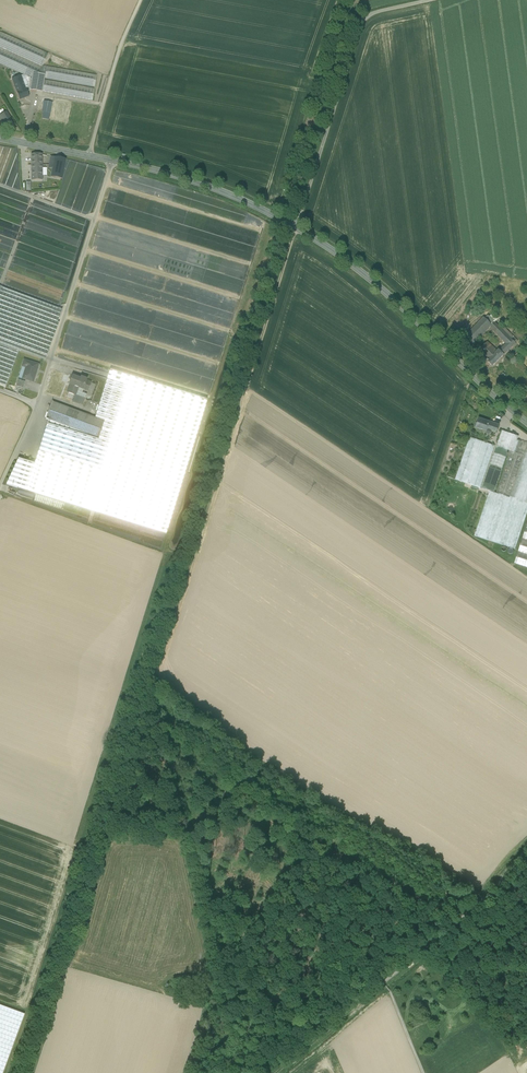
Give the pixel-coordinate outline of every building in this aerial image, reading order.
[(0,32),(0,64),(24,75),(27,68),(33,71),(39,74),(48,54),(0,32)] [(54,56),(51,61),(66,68),(69,62),(54,56)] [(97,75),(46,66),(45,76),(44,79),(94,88),(97,75)] [(33,71),(27,68),(24,75),(21,76),(23,80),(27,92),(30,90),(33,71)] [(39,74),(33,71),(30,90),(41,92),(42,92),(44,80),(44,79),(45,76),(39,74)] [(23,80),(14,84),(20,100),(28,96),(27,92),(23,80)] [(42,92),(92,101),(94,89),(44,80),(42,92)] [(52,102),(44,101),(42,112),(43,112),(42,118),(49,119),(52,102)] [(6,112),(0,116),(5,123),(11,120),(6,112)] [(66,159),(54,157),(52,169),(51,177),(62,179),(66,159)] [(38,161),(38,160),(31,160),(31,181),(42,180),(42,161),(38,161)] [(0,287),(0,343),(19,351),(45,361),(59,323),(57,322),(62,310),(0,287)] [(483,317),(464,338),(472,346),(475,343),(490,328),(492,326),(492,325),(483,317)] [(498,326),(495,322),(492,325),(492,326),(490,328),(494,331),(498,326)] [(502,330),(498,326),(494,331),(506,344),(511,339),(502,330)] [(506,344),(502,348),(507,352),(518,342),(513,337),(514,337),(504,327),(502,330),(511,339),(506,344)] [(497,351),(487,342),(481,348),(475,343),(472,346),(488,361),(497,351)] [(6,387),(19,351),(0,343),(0,385),(6,387)] [(488,361),(487,362),(492,367),(507,352),(502,348),(499,351),(499,350),(497,351),(488,361)] [(39,364),(24,360),(22,367),(26,368),(22,379),(33,382),(39,364)] [(48,420),(35,464),(18,458),(6,485),(165,534),(207,400),(110,370),(95,418),(103,421),(97,438),(48,420)] [(80,379),(72,376),(69,384),(70,384),(67,393),(70,394),(75,396),(78,387),(83,389),(84,387),(88,389),(91,383),(86,381),(87,380),(80,377),(80,379)] [(25,382),(18,380),(16,386),(23,388),(25,382)] [(78,387),(75,396),(85,399),(87,394),(82,392),(83,389),(78,387)] [(85,399),(75,396),(74,399),(73,401),(83,404),(85,399)] [(95,418),(52,402),(45,419),(48,420),(97,438),(103,421),(95,418)] [(485,421),(479,419),(476,428),(486,431),(487,427),(491,428),(491,429),(496,431),(498,425),(485,421)] [(508,451),(510,451),(516,453),(521,438),(521,437),(502,430),(496,446),(508,451)] [(469,437),(455,479),(467,484),(481,441),(469,437)] [(521,438),(516,453),(521,454),(524,445),(525,440),(521,438)] [(483,442),(468,484),(480,488),(495,446),(483,442)] [(506,457),(508,451),(496,446),(494,453),(506,457)] [(510,451),(496,493),(510,498),(525,456),(521,454),(516,453),(510,451)] [(489,493),(474,536),(514,550),(526,511),(526,453),(525,456),(510,498),(496,493),(494,493),(490,491),(489,493)] [(494,453),(482,489),(490,491),(494,493),(506,457),(494,453)] [(522,540),(514,564),(526,568),(526,541),(522,540)] [(0,1005),(0,1072),(3,1072),(24,1014),(0,1005)]
